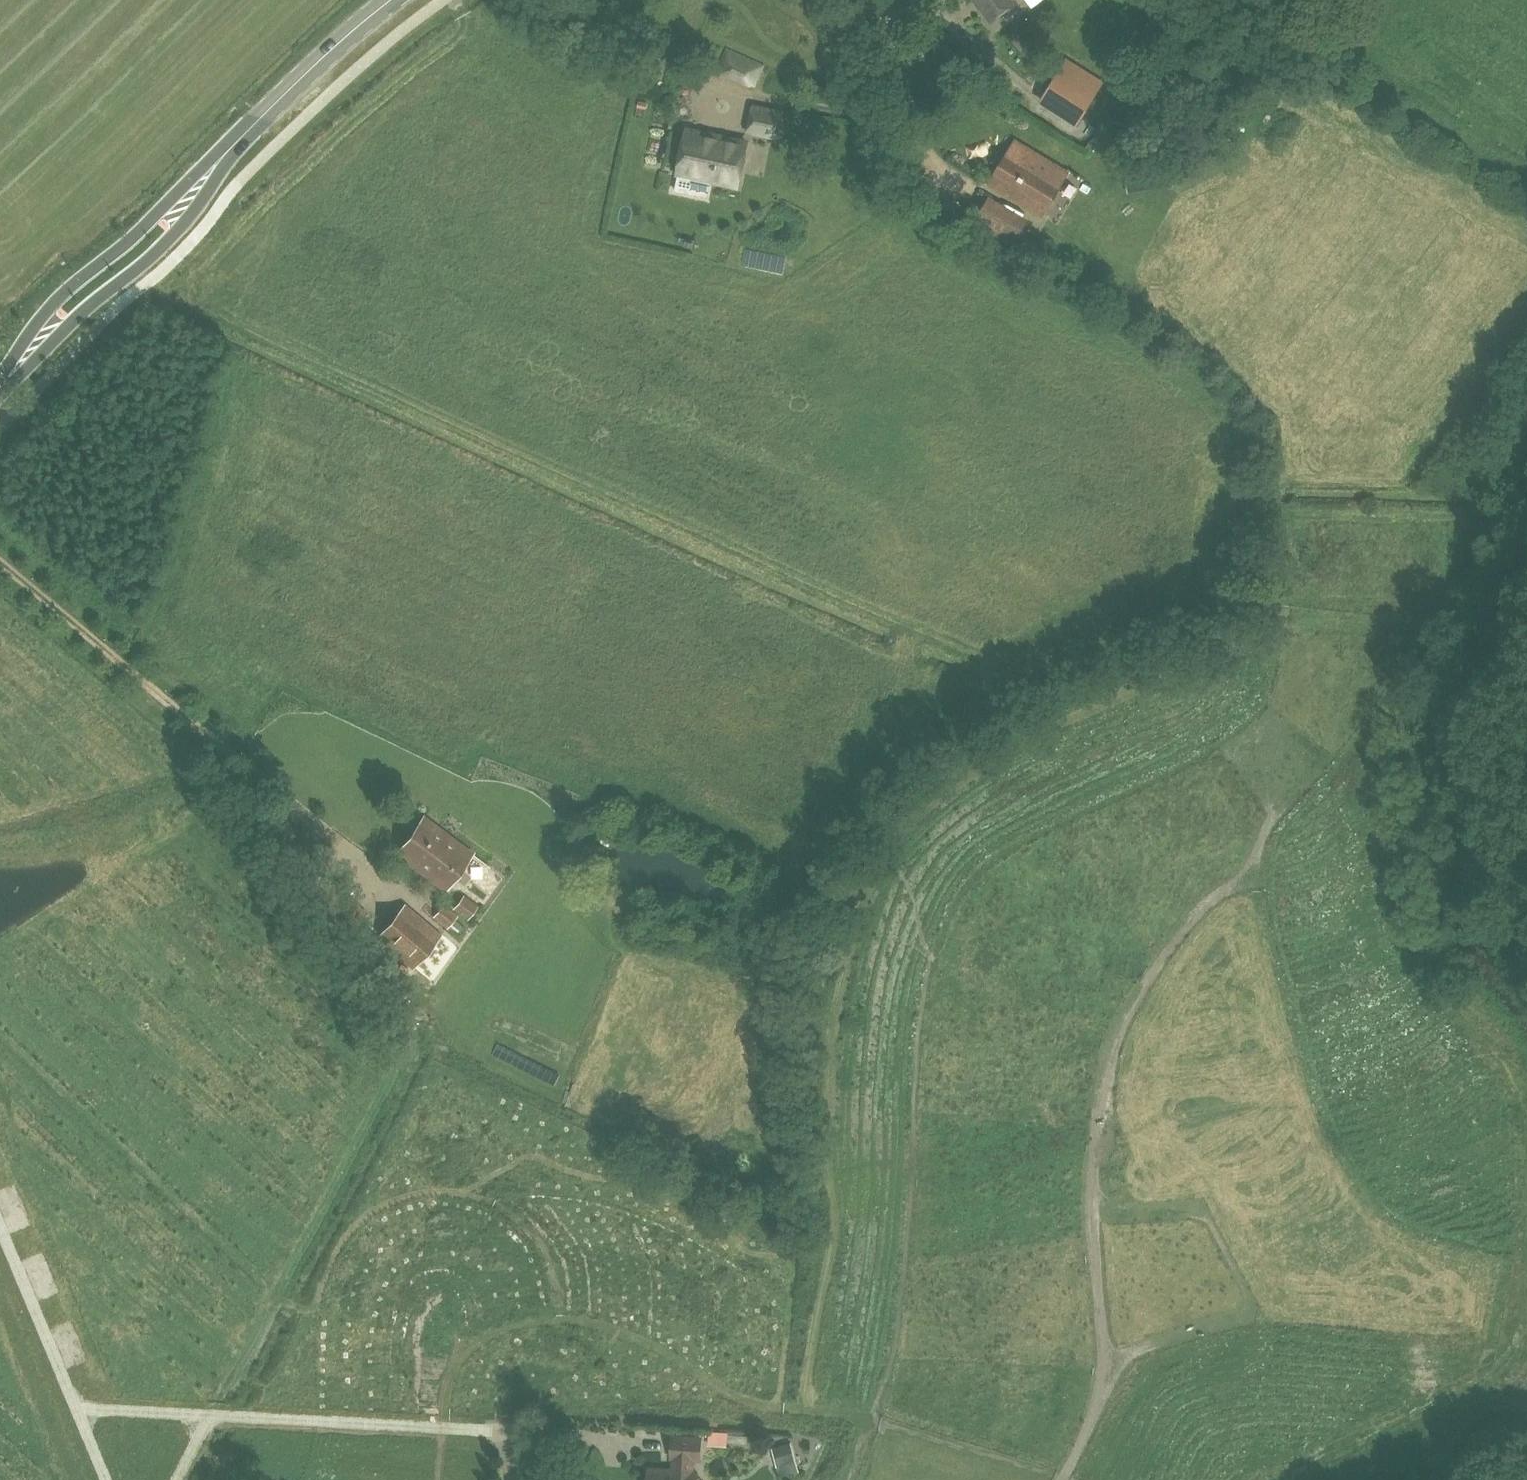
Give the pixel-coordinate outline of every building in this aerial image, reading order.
[(992,20),(1017,2),(1016,0),(977,0),(992,20)] [(766,65),(727,46),(716,69),(756,87),(766,65)] [(1102,86),(1064,62),(1045,92),(1082,116),(1102,86)] [(776,136),(781,112),(754,106),(749,130),(776,136)] [(677,173),(738,185),(747,142),(686,129),(677,173)] [(1066,172),(1014,141),(990,182),(1042,213),(1066,172)] [(1011,245),(1026,218),(985,194),(969,221),(1011,245)] [(445,889),(471,853),(423,817),(397,853),(445,889)] [(341,889),(321,910),(344,932),(364,911),(341,889)] [(463,895),(453,909),(467,919),(477,905),(463,895)] [(446,928),(458,915),(444,903),(433,917),(446,928)] [(413,966),(439,936),(404,906),(378,936),(413,966)] [(707,1430),(706,1443),(725,1444),(726,1431),(707,1430)] [(701,1437),(673,1435),(672,1455),(675,1455),(674,1469),(649,1468),(648,1479),(696,1479),(696,1471),(694,1471),(696,1457),(700,1457),(701,1437)] [(780,1476),(800,1471),(794,1450),(775,1456),(780,1476)]
